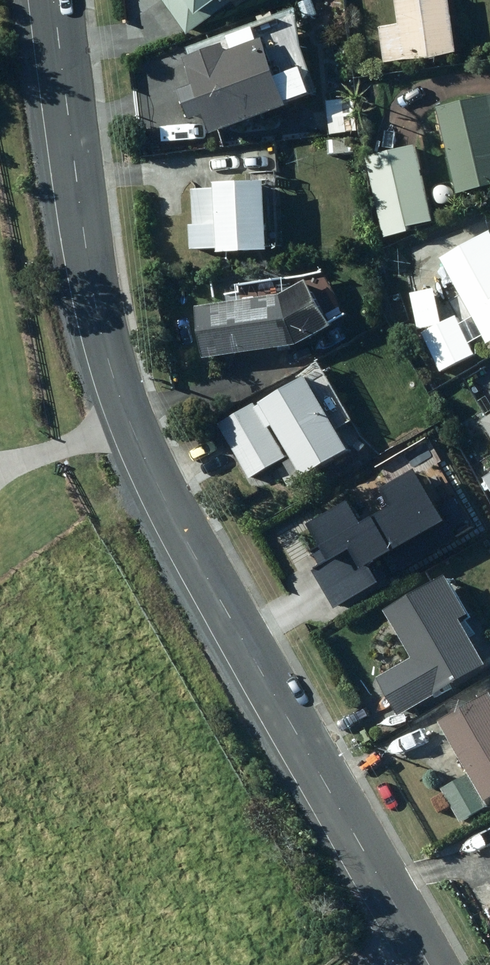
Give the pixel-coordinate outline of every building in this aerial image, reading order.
[(185,31),(229,0),(164,0),(185,31)] [(308,20),(319,15),(313,0),(302,4),(308,20)] [(383,29),(387,63),(462,54),(455,0),(399,0),(402,26),(383,29)] [(253,24),(228,34),(233,47),(226,50),(223,41),(187,54),(196,80),(197,83),(180,89),(180,90),(186,106),(190,117),(207,111),(212,125),(218,123),(222,121),(289,97),(308,90),(299,65),(276,73),(263,37),(258,38),(253,24)] [(463,196),(489,189),(489,100),(443,112),(463,196)] [(336,128),(340,128),(353,127),(352,110),(351,106),(334,107),(336,128)] [(356,140),(334,142),(336,156),(357,153),(356,140)] [(419,148),(369,160),(388,238),(413,232),(412,230),(437,224),(419,148)] [(273,185),(222,187),(222,189),(194,190),(196,253),(225,252),(225,256),(276,254),(273,185)] [(489,342),(489,240),(451,258),(489,342)] [(247,304),(202,310),(208,361),(305,349),(339,330),(315,285),(298,294),(296,280),(245,287),(247,304)] [(478,355),(460,317),(444,325),(438,290),(414,294),(421,331),(424,330),(443,372),(478,355)] [(314,380),(267,408),(309,480),(356,453),(314,380)] [(258,405),(222,426),(253,480),(289,459),(258,405)] [(381,680),(403,719),(489,671),(489,667),(465,622),(474,617),(453,579),(390,613),(416,661),(381,680)] [(447,725),(489,800),(489,701),(447,725)] [(464,823),(489,808),(489,807),(472,776),(445,791),(464,823)]
